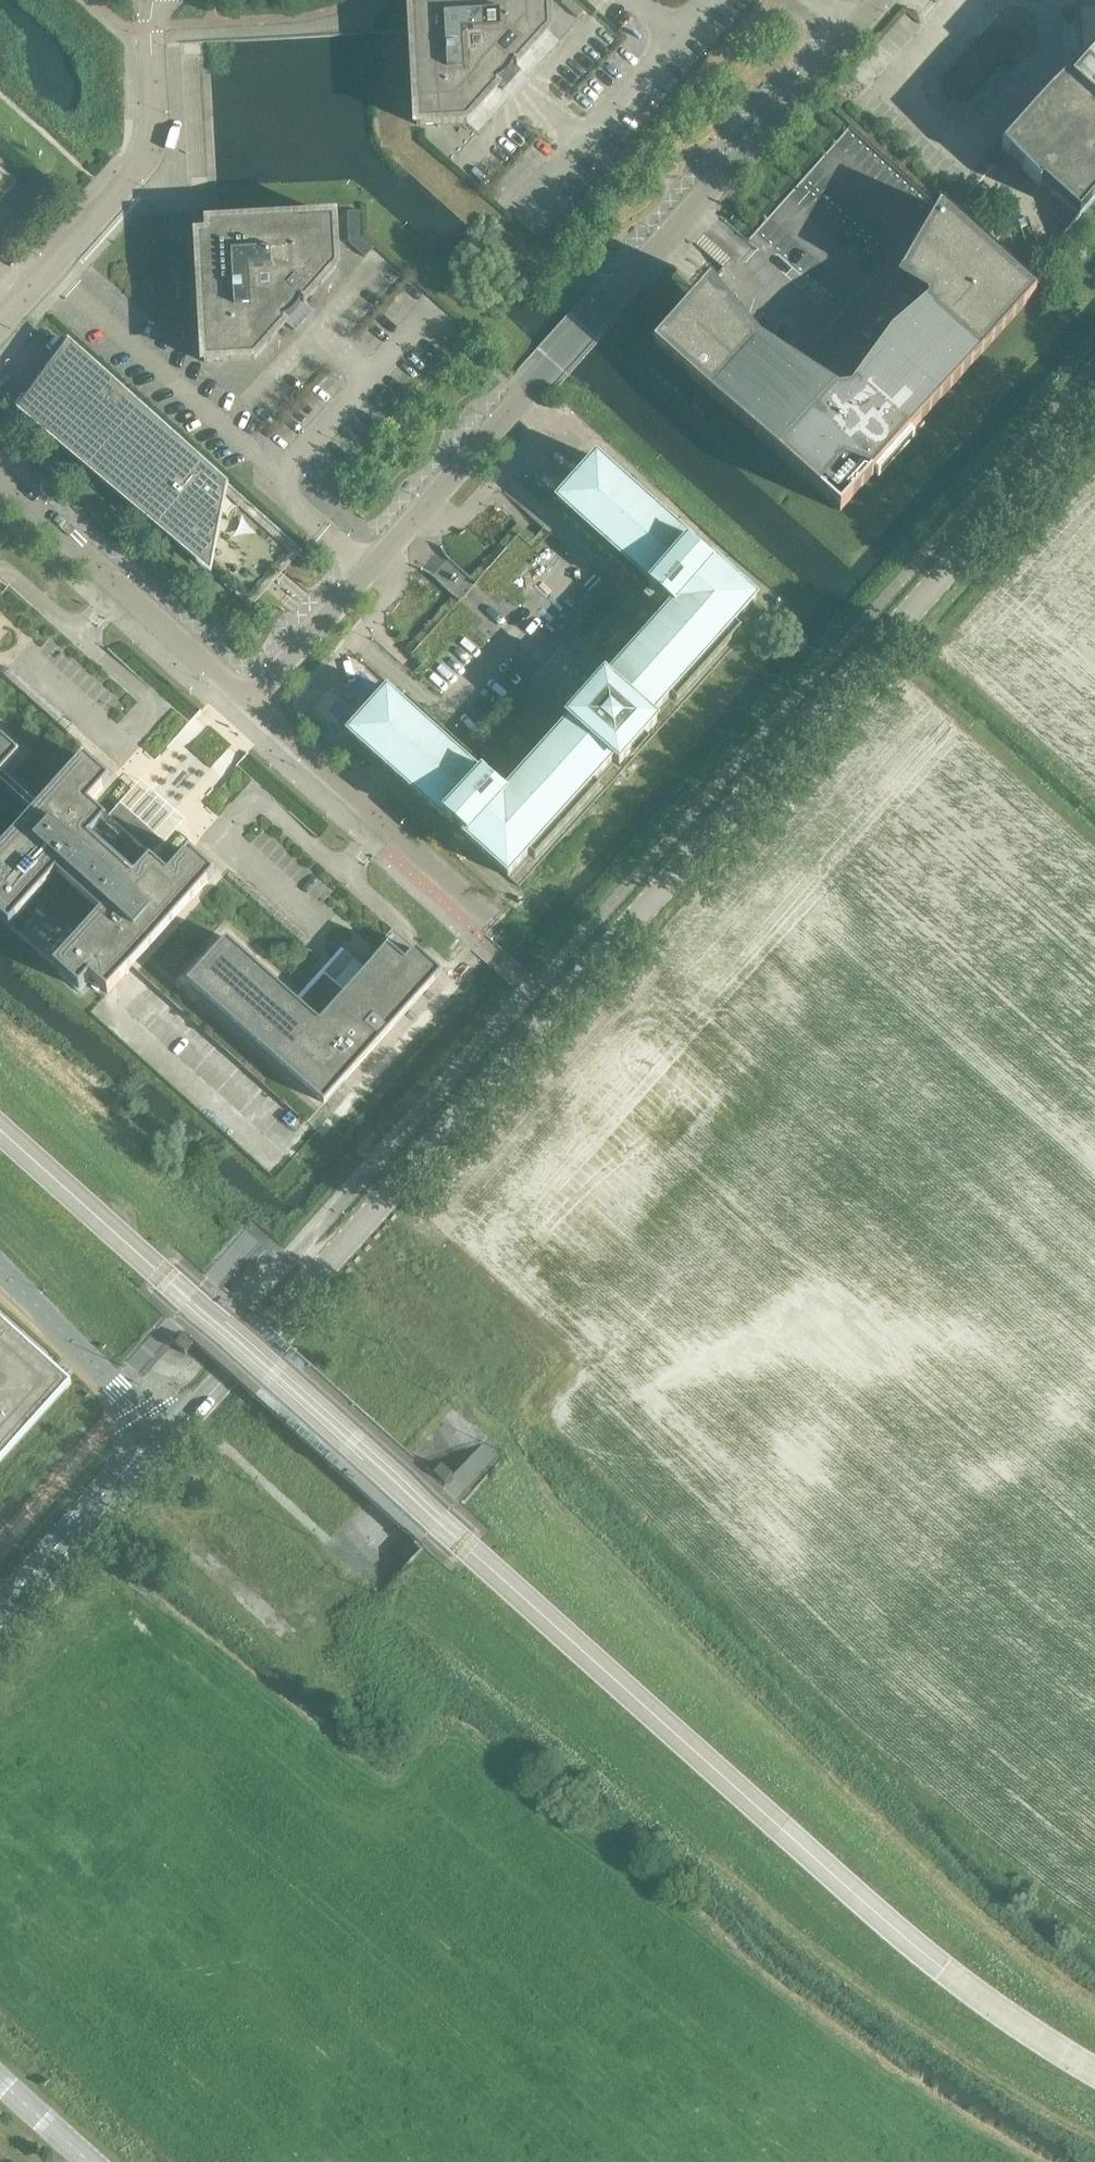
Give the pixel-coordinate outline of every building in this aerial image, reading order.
[(422,125),(467,122),(484,103),(482,101),(496,85),(498,87),(500,86),(497,84),(504,80),(509,75),(512,70),(515,64),(517,66),(518,65),(516,63),(530,47),(533,49),(549,30),(548,0),(410,0),(417,125),(422,125)] [(1002,147),(1040,186),(1042,184),(1079,217),(1094,200),(1094,14),(1084,15),(1087,63),(1079,64),(1079,79),(1060,101),(1051,93),(1002,147)] [(655,344),(690,375),(735,325),(746,338),(753,345),(761,351),(803,380),(813,388),(823,397),(832,407),(839,417),(870,398),(868,392),(869,385),(872,379),(892,350),(901,339),(934,309),(937,304),(937,298),(935,292),(930,287),(925,285),(902,272),(940,207),(850,127),(655,344)] [(17,182),(0,167),(0,200),(17,182)] [(959,206),(999,243),(1008,233),(967,196),(959,206)] [(735,325),(690,375),(690,376),(840,512),(1036,293),(940,207),(902,272),(925,285),(930,287),(935,292),(937,298),(937,304),(934,309),(901,339),(892,350),(872,379),(869,385),(868,392),(870,398),(839,417),(832,407),(823,397),(813,388),(803,380),(761,351),(753,345),(746,338),(735,325)] [(334,217),(208,224),(209,232),(206,236),(197,236),(204,362),(255,359),(272,340),(269,338),(284,322),(286,324),(287,323),(285,321),(292,316),(298,309),(302,302),(304,304),(306,302),(303,300),(318,284),(320,286),(337,267),(334,217)] [(40,417),(71,370),(95,392),(100,386),(87,374),(92,368),(88,365),(90,362),(74,347),(25,402),(40,417)] [(95,392),(71,370),(40,417),(64,438),(65,437),(92,461),(94,460),(125,488),(126,486),(152,509),(153,508),(183,534),(218,487),(136,409),(137,408),(139,406),(94,366),(92,368),(87,374),(100,386),(95,392)] [(298,553),(137,408),(136,409),(218,487),(183,534),(153,508),(152,509),(126,486),(125,488),(94,460),(92,461),(65,437),(64,438),(251,606),(298,553)] [(672,607),(607,679),(604,676),(592,690),(596,693),(588,701),(582,708),(579,705),(567,718),(570,721),(505,792),(483,772),(481,774),(471,765),(476,760),(404,695),(403,697),(399,701),(387,690),(348,734),(444,820),(446,818),(467,836),(465,838),(508,877),(529,854),(535,859),(600,787),(594,782),(613,760),(619,765),(657,723),(651,718),(671,696),(676,701),(741,629),(735,624),(756,601),(713,561),(711,563),(690,545),(692,543),(596,457),(557,500),(569,511),(566,515),(564,517),(636,581),(641,576),(651,585),(649,587),(672,607)] [(446,549),(430,564),(449,585),(465,571),(446,549)] [(671,696),(651,718),(657,723),(619,765),(613,760),(594,782),(600,787),(535,859),(529,854),(508,877),(519,887),(605,790),(767,610),(756,601),(735,624),(741,629),(676,701),(671,696)] [(40,805),(2,770),(19,751),(0,734),(0,778),(36,810),(1,849),(0,850),(0,918),(79,989),(90,978),(108,993),(132,966),(214,874),(188,851),(167,874),(89,803),(109,780),(84,757),(40,805)] [(226,937),(187,981),(324,1103),(441,973),(416,949),(405,961),(388,945),(346,992),(324,972),(298,1001),(226,937)] [(72,1384),(0,1320),(0,1464),(72,1384)] [(182,1336),(181,1337),(177,1342),(175,1344),(186,1354),(193,1346),(182,1336)]
